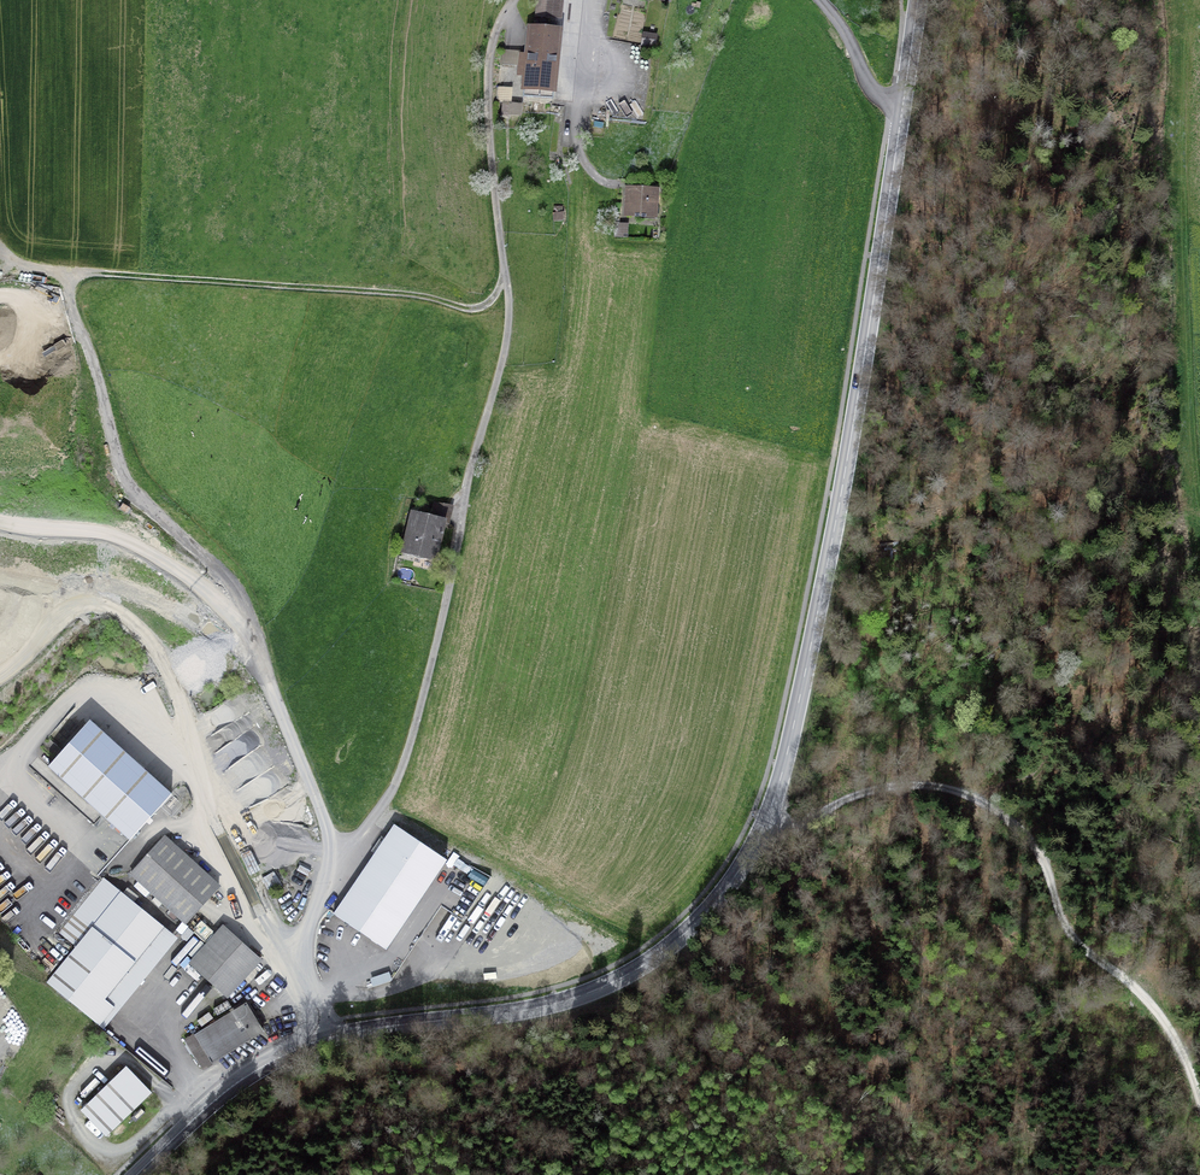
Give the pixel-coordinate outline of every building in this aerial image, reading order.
[(561,0),(535,0),(533,18),(559,20),(561,0)] [(560,32),(526,28),(518,92),(552,96),(560,32)] [(512,99),(513,84),(503,84),(502,114),(522,115),(523,100),(512,99)] [(655,192),(622,189),(620,221),(652,223),(655,192)] [(430,553),(435,533),(439,534),(442,523),(445,523),(449,507),(437,504),(433,520),(413,515),(410,527),(414,528),(408,551),(419,554),(419,551),(430,553)] [(130,840),(171,794),(90,721),(49,766),(130,840)] [(394,823),(333,913),(386,948),(447,858),(394,823)] [(131,874),(185,923),(219,886),(164,837),(131,874)] [(59,933),(76,947),(47,983),(99,1026),(114,1007),(105,999),(164,927),(121,892),(120,893),(103,879),(59,933)] [(207,945),(244,978),(260,960),(223,927),(207,945)] [(190,963),(227,996),(244,978),(207,945),(190,963)] [(246,1003),(195,1035),(212,1063),(263,1031),(246,1003)] [(107,1135),(151,1093),(125,1067),(81,1109),(107,1135)]
